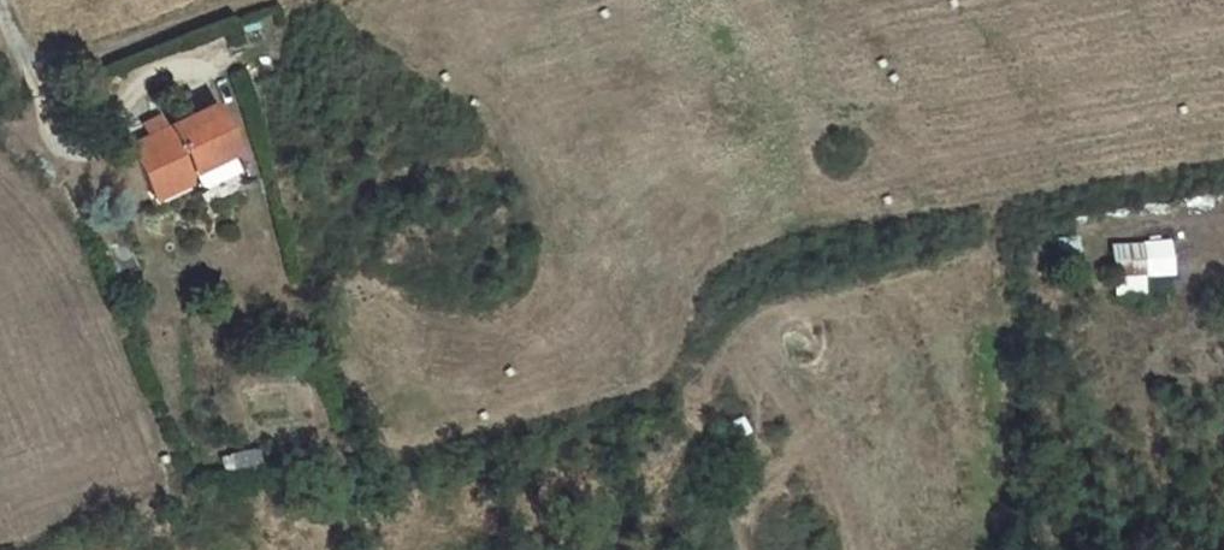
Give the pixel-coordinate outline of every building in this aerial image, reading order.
[(209,103),(130,139),(152,186),(230,149),(209,103)] [(1166,241),(1103,244),(1105,298),(1139,296),(1138,278),(1167,277),(1166,241)]
